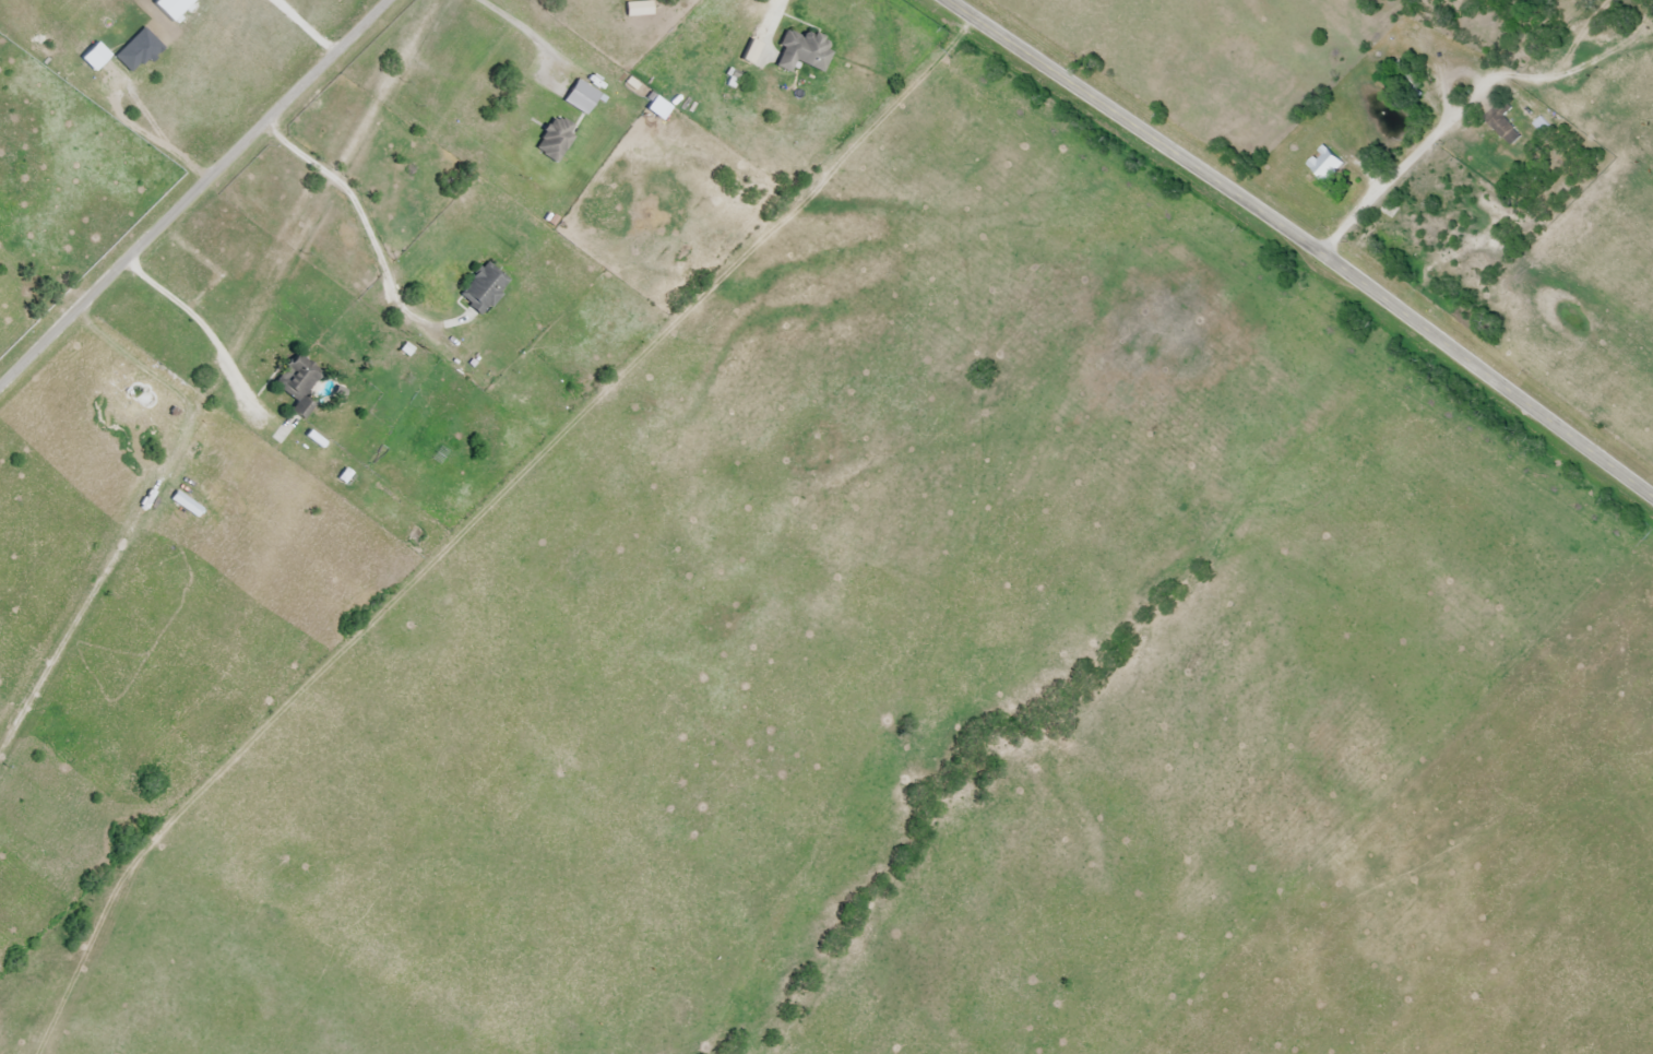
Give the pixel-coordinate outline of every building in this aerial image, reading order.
[(828,53),(820,49),(824,40),(802,31),(799,37),(783,30),(777,46),(781,48),(773,67),(787,73),(793,61),(820,73),(828,53)] [(1521,136),(1502,118),(1511,109),(1502,100),(1483,119),(1510,147),(1521,136)] [(576,130),(555,115),(531,148),(552,163),(576,130)] [(1305,165),(1324,183),(1342,165),(1324,147),(1305,165)] [(508,280),(483,261),(456,297),(481,316),(508,280)] [(295,401),(288,411),(301,421),(312,405),(301,398),(320,371),(293,353),(271,385),(295,401)]
